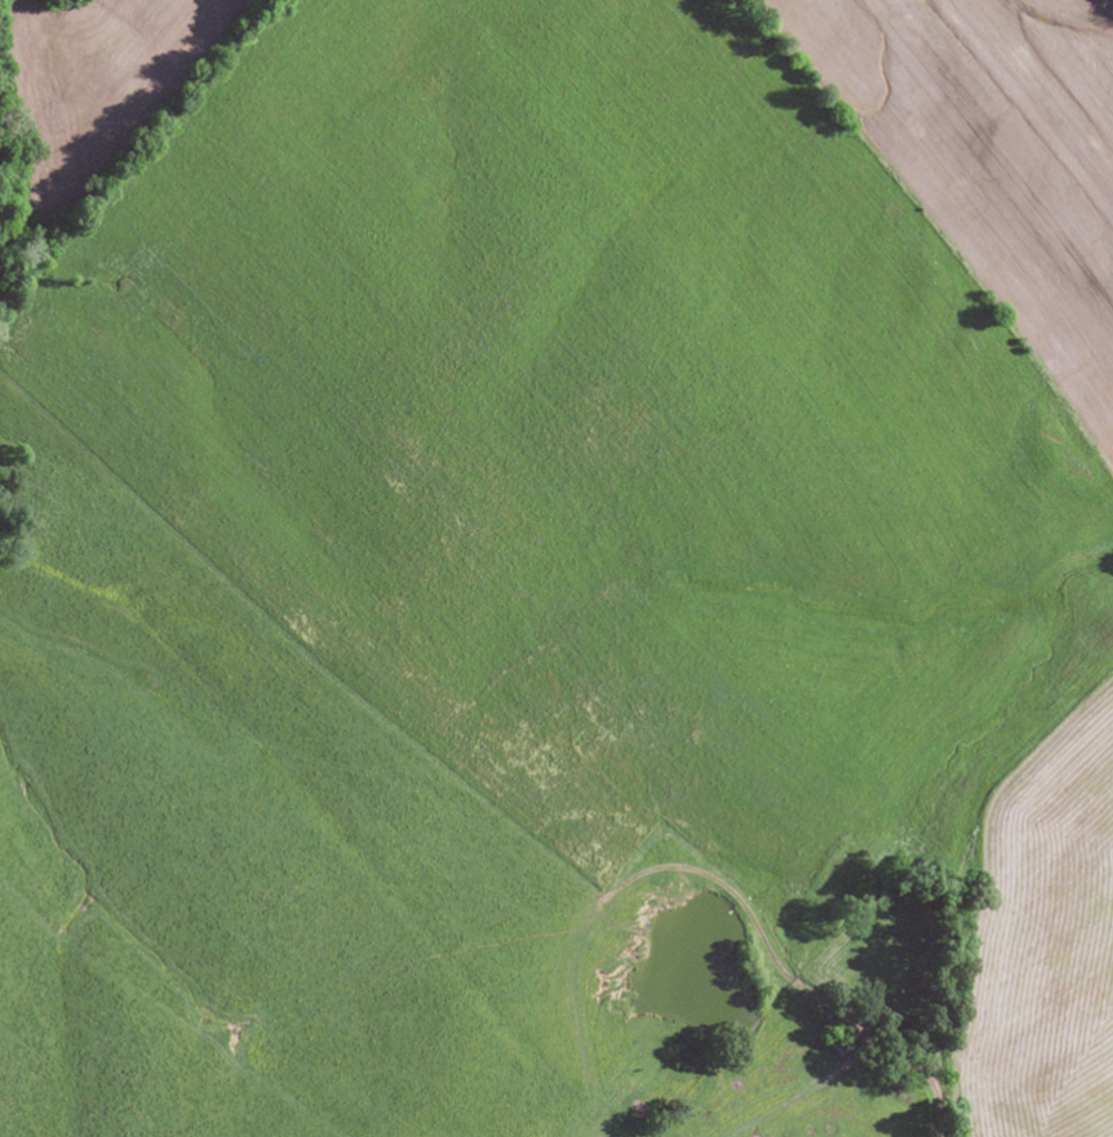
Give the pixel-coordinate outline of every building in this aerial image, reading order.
[(833,1058),(843,1048),(837,1042),(827,1051),(833,1058)]
